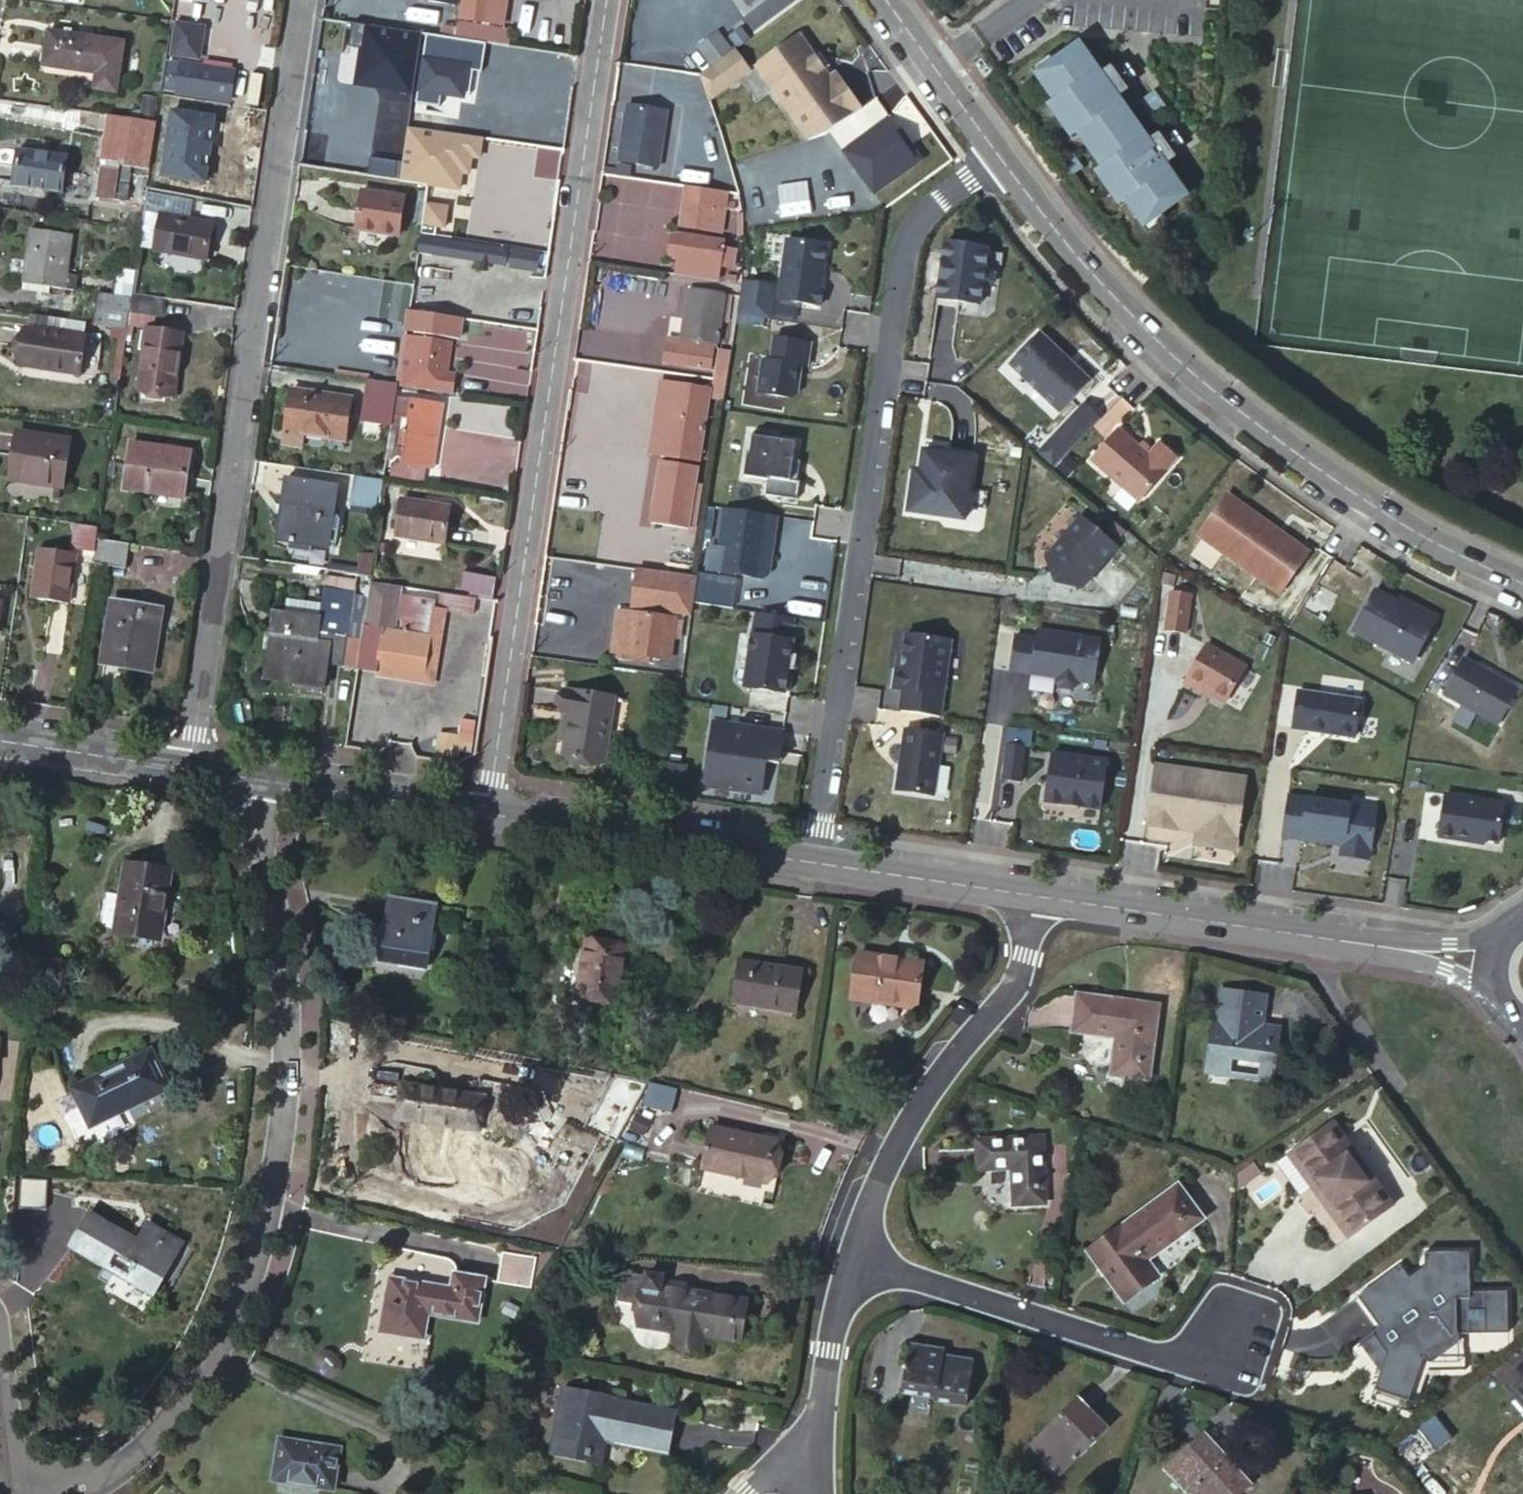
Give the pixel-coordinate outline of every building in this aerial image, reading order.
[(426,14),(454,18),(455,9),(456,0),(428,0),(427,5),(426,14)] [(455,25),(487,30),(492,0),(458,0),(455,25)] [(487,30),(498,31),(502,0),(492,0),(487,30)] [(791,0),(771,0),(776,8),(791,0)] [(174,19),(169,53),(195,57),(197,42),(202,42),(204,24),(174,19)] [(443,26),(441,36),(451,37),(452,30),(452,29),(452,28),(443,26)] [(507,36),(452,29),(452,30),(495,36),(494,43),(506,45),(507,36)] [(122,41),(49,30),(44,64),(95,70),(93,88),(115,91),(122,41)] [(495,36),(452,30),(451,37),(494,43),(495,36)] [(807,134),(824,129),(859,103),(834,69),(827,74),(796,33),(754,63),(807,134)] [(1153,187),(1169,175),(1074,39),(1041,62),(1037,56),(1029,62),(1033,68),(1035,66),(1139,215),(1138,216),(1142,222),(1151,217),(1146,210),(1162,199),(1153,187)] [(731,46),(719,55),(733,74),(745,65),(731,46)] [(733,74),(719,55),(698,71),(708,93),(733,74)] [(234,70),(168,60),(164,87),(230,97),(234,70)] [(140,93),(137,114),(153,116),(156,95),(140,93)] [(1153,115),(1165,107),(1155,93),(1143,101),(1153,115)] [(664,106),(625,100),(616,156),(655,161),(664,106)] [(874,188),(921,154),(908,137),(903,141),(895,130),(885,116),(843,147),(874,188)] [(900,126),(895,130),(903,141),(908,137),(900,126)] [(455,133),(452,187),(480,189),(481,166),(498,167),(499,135),(455,133)] [(65,153),(17,147),(12,181),(60,188),(65,153)] [(129,163),(100,159),(95,193),(124,197),(128,171),(129,163)] [(129,163),(128,171),(147,173),(149,166),(129,163)] [(1178,188),(1169,175),(1153,187),(1162,199),(1178,188)] [(397,199),(353,193),(347,231),(392,238),(397,199)] [(734,206),(692,199),(688,223),(721,229),(721,220),(731,222),(734,206)] [(211,225),(158,217),(153,250),(206,258),(211,225)] [(730,231),(731,222),(721,220),(721,229),(730,231)] [(31,229),(23,281),(22,289),(45,292),(46,284),(66,287),(73,235),(31,229)] [(699,273),(720,276),(726,237),(687,231),(683,255),(702,258),(699,273)] [(984,238),(942,233),(940,254),(937,271),(935,290),(977,295),(980,277),(990,273),(991,264),(982,257),(984,238)] [(506,250),(418,237),(415,252),(504,265),(504,260),(506,250)] [(829,242),(791,237),(783,295),(824,300),(826,286),(823,285),(829,242)] [(535,254),(506,250),(504,260),(511,261),(510,266),(533,269),(535,254)] [(937,271),(940,254),(933,253),(931,270),(937,271)] [(660,361),(663,275),(595,273),(594,330),(583,330),(582,349),(619,350),(619,360),(660,361)] [(768,313),(772,281),(741,277),(736,308),(768,313)] [(406,284),(391,281),(391,286),(371,284),(365,325),(399,330),(406,284)] [(365,325),(371,284),(359,283),(355,286),(353,303),(356,308),(355,319),(358,324),(365,325)] [(723,290),(686,285),(680,335),(716,341),(723,290)] [(127,310),(130,295),(99,291),(97,306),(127,310)] [(161,296),(130,291),(130,295),(127,310),(127,311),(158,317),(161,296)] [(127,311),(125,324),(144,326),(156,328),(158,317),(127,311)] [(399,330),(365,325),(363,339),(396,345),(399,330)] [(87,335),(26,326),(20,363),(81,372),(87,335)] [(156,328),(144,326),(135,388),(170,393),(179,332),(156,328)] [(809,340),(775,334),(771,358),(763,356),(758,390),(791,395),(796,390),(800,363),(806,364),(809,340)] [(1038,336),(1031,343),(1064,376),(1071,369),(1038,336)] [(446,345),(402,338),(395,384),(395,387),(439,393),(446,345)] [(678,341),(671,340),(668,360),(676,362),(678,341)] [(713,347),(678,341),(676,362),(710,368),(713,347)] [(1008,366),(1057,415),(1087,386),(1071,369),(1064,376),(1031,343),(1008,366)] [(727,371),(729,358),(717,357),(715,368),(727,371)] [(727,371),(715,368),(714,377),(726,379),(727,371)] [(726,379),(714,377),(713,388),(725,389),(726,379)] [(395,387),(395,384),(367,380),(362,414),(390,419),(393,396),(395,387)] [(671,382),(663,381),(658,413),(666,414),(671,382)] [(708,387),(671,382),(666,414),(661,454),(697,460),(708,387)] [(725,389),(713,388),(711,395),(724,397),(725,389)] [(349,400),(289,390),(283,431),(302,434),(343,440),(349,400)] [(440,404),(393,396),(390,419),(381,479),(421,485),(424,467),(419,466),(419,461),(424,462),(429,434),(436,435),(440,404)] [(1083,433),(1068,419),(1041,447),(1055,461),(1083,433)] [(775,432),(754,429),(751,451),(749,450),(745,473),(769,477),(766,491),(797,495),(800,477),(797,477),(790,476),(793,458),(795,438),(775,435),(775,432)] [(1121,472),(1146,492),(1177,456),(1161,443),(1151,456),(1120,429),(1095,459),(1117,477),(1121,472)] [(283,431),(282,441),(301,444),(302,434),(283,431)] [(68,440),(13,432),(7,474),(62,482),(68,440)] [(188,451),(129,442),(124,485),(183,493),(188,451)] [(964,515),(972,453),(923,446),(918,486),(911,485),(908,507),(964,515)] [(799,459),(793,458),(790,476),(797,477),(799,459)] [(696,465),(659,460),(650,523),(687,528),(688,527),(692,495),(698,496),(700,483),(694,482),(696,465)] [(1142,497),(1146,492),(1121,472),(1117,477),(1142,497)] [(381,479),(352,475),(350,491),(379,495),(381,479)] [(336,486),(282,478),(278,503),(285,504),(279,540),(327,547),(336,486)] [(1198,530),(1277,589),(1303,554),(1248,513),(1252,507),(1228,489),(1198,530)] [(698,496),(692,495),(688,527),(694,528),(698,496)] [(449,506),(400,498),(393,535),(443,542),(449,506)] [(601,553),(604,503),(572,501),(568,551),(601,553)] [(773,512),(725,505),(720,544),(713,543),(710,568),(764,575),(770,570),(772,555),(767,550),(773,512)] [(1248,513),(1303,554),(1307,549),(1252,507),(1248,513)] [(778,513),(773,512),(767,550),(772,555),(778,513)] [(1086,577),(1116,542),(1081,513),(1052,548),(1049,560),(1053,572),(1063,579),(1074,581),(1086,577)] [(96,525),(75,522),(73,536),(94,539),(95,537),(96,525)] [(153,533),(96,525),(95,537),(127,542),(151,545),(153,533)] [(127,542),(95,537),(94,539),(91,561),(124,566),(127,542)] [(75,550),(38,545),(32,595),(68,600),(75,550)] [(691,614),(697,576),(638,568),(633,605),(691,614)] [(460,590),(493,595),(495,577),(462,572),(460,590)] [(328,579),(328,589),(357,591),(357,581),(328,579)] [(344,636),(350,595),(321,590),(316,621),(271,614),(261,679),(321,687),(325,665),(339,667),(344,636)] [(476,615),(479,599),(433,591),(432,601),(408,597),(401,632),(387,629),(384,628),(382,639),(378,638),(374,662),(419,669),(421,669),(430,608),(476,615)] [(1353,630),(1411,663),(1436,619),(1421,611),(1418,616),(1398,604),(1375,591),(1353,630)] [(401,632),(408,597),(392,594),(387,629),(401,632)] [(1185,626),(1188,597),(1169,594),(1165,624),(1185,626)] [(357,639),(364,597),(350,595),(344,636),(357,639)] [(1418,616),(1421,611),(1401,599),(1398,604),(1418,616)] [(158,608),(109,600),(100,660),(149,668),(158,608)] [(753,630),(752,630),(744,682),(789,689),(795,685),(797,676),(792,669),(786,669),(791,638),(789,637),(793,614),(757,608),(753,630)] [(629,612),(615,610),(608,657),(622,659),(629,612)] [(672,618),(629,612),(622,659),(647,663),(648,656),(669,659),(672,638),(679,639),(682,621),(672,619),(672,618)] [(1093,678),(1099,636),(1038,628),(1037,636),(1016,633),(1012,667),(1033,670),(1034,660),(1044,662),(1042,672),(1059,674),(1058,678),(1062,683),(1073,684),(1077,681),(1078,676),(1093,678)] [(940,713),(951,637),(908,631),(903,666),(898,666),(895,685),(905,686),(902,707),(940,713)] [(1228,693),(1248,660),(1211,637),(1189,674),(1204,683),(1205,680),(1228,693)] [(1444,696),(1497,728),(1519,692),(1466,661),(1444,696)] [(419,669),(374,662),(373,673),(418,680),(419,669)] [(563,687),(560,711),(569,712),(563,752),(604,758),(613,693),(563,687)] [(1295,722),(1356,730),(1361,695),(1299,687),(1295,722)] [(554,750),(563,752),(569,712),(560,711),(554,750)] [(782,729),(713,719),(704,782),(759,790),(764,759),(765,746),(779,748),(782,729)] [(934,792),(943,732),(905,726),(896,786),(934,792)] [(777,761),(779,748),(765,746),(764,759),(777,761)] [(1107,758),(1054,750),(1048,796),(1100,804),(1107,758)] [(1250,774),(1156,761),(1148,821),(1201,828),(1211,830),(1209,842),(1239,846),(1250,774)] [(686,765),(668,762),(666,780),(683,783),(686,765)] [(1507,798),(1447,790),(1442,832),(1475,836),(1475,834),(1501,837),(1507,798)] [(1351,801),(1290,792),(1284,831),(1337,839),(1338,835),(1346,837),(1346,841),(1344,850),(1370,854),(1376,813),(1350,809),(1351,801)] [(1378,804),(1351,801),(1350,809),(1376,813),(1378,804)] [(1199,841),(1209,842),(1211,830),(1201,828),(1199,841)] [(168,873),(126,866),(122,895),(106,893),(102,927),(159,937),(168,873)] [(432,906),(386,899),(378,953),(395,956),(394,962),(423,966),(432,906)] [(624,947),(583,940),(574,994),(596,998),(595,1004),(614,1008),(618,986),(613,986),(617,964),(621,965),(624,947)] [(918,964),(856,954),(849,998),(868,1001),(869,997),(913,1005),(918,964)] [(800,971),(737,960),(730,1002),(793,1014),(800,971)] [(1266,995),(1227,989),(1224,1006),(1219,1005),(1217,1019),(1212,1019),(1206,1071),(1230,1074),(1232,1059),(1275,1065),(1280,1028),(1261,1025),(1253,1024),(1255,1010),(1263,1010),(1266,995)] [(1120,1001),(1078,995),(1071,1042),(1121,1050),(1118,1076),(1148,1080),(1157,1010),(1119,1004),(1120,1001)] [(1261,1025),(1263,1010),(1255,1010),(1253,1024),(1261,1025)] [(151,1049),(74,1086),(91,1122),(128,1105),(126,1100),(167,1081),(151,1049)] [(421,1090),(399,1086),(394,1116),(417,1119),(417,1120),(462,1127),(467,1094),(422,1087),(421,1090)] [(1334,1122),(1329,1127),(1390,1208),(1395,1204),(1334,1122)] [(1390,1208),(1329,1127),(1297,1150),(1358,1232),(1390,1208)] [(702,1171),(738,1178),(740,1169),(769,1176),(775,1140),(710,1128),(702,1171)] [(1048,1138),(985,1140),(985,1171),(1017,1169),(1018,1205),(1049,1205),(1048,1138)] [(1358,1232),(1297,1150),(1291,1155),(1352,1237),(1358,1232)] [(768,1183),(769,1176),(740,1169),(738,1178),(768,1183)] [(1202,1220),(1178,1187),(1087,1251),(1124,1303),(1158,1279),(1145,1261),(1202,1220)] [(136,1242),(87,1215),(69,1248),(106,1268),(112,1256),(131,1267),(127,1272),(130,1274),(125,1282),(153,1297),(182,1243),(146,1224),(136,1242)] [(498,1283),(533,1287),(536,1257),(502,1252),(498,1283)] [(1407,1401),(1421,1363),(1423,1362),(1462,1332),(1464,1332),(1493,1333),(1494,1294),(1467,1293),(1468,1253),(1426,1252),(1426,1267),(1411,1278),(1401,1265),(1359,1297),(1382,1327),(1374,1332),(1388,1351),(1381,1369),(1374,1390),(1407,1401)] [(450,1289),(390,1279),(380,1333),(422,1339),(427,1313),(477,1321),(483,1279),(453,1274),(450,1289)] [(665,1291),(667,1282),(647,1277),(647,1280),(623,1275),(620,1277),(616,1303),(618,1306),(641,1310),(637,1331),(675,1338),(672,1346),(700,1352),(703,1338),(732,1344),(740,1305),(665,1291)] [(1388,1351),(1374,1332),(1361,1342),(1381,1369),(1388,1351)] [(1462,1332),(1423,1362),(1428,1368),(1464,1341),(1464,1332),(1462,1332)] [(943,1352),(911,1348),(908,1361),(904,1360),(903,1365),(908,1366),(904,1390),(936,1395),(936,1399),(967,1404),(973,1363),(942,1359),(943,1352)] [(596,1395),(561,1388),(547,1458),(582,1465),(587,1439),(600,1441),(665,1454),(672,1416),(608,1403),(595,1400),(596,1395)] [(1516,1388),(1511,1393),(1522,1408),(1522,1397),(1516,1388)] [(1407,1401),(1374,1390),(1370,1401),(1407,1414),(1411,1403),(1407,1401)] [(609,1397),(596,1395),(595,1400),(608,1403),(609,1397)] [(1106,1430),(1073,1399),(1031,1443),(1063,1475),(1106,1430)] [(1203,1434),(1163,1470),(1185,1493),(1244,1493),(1251,1487),(1203,1434)] [(587,1439),(582,1465),(595,1468),(600,1441),(587,1439)] [(336,1451),(276,1440),(269,1480),(329,1491),(336,1451)]
